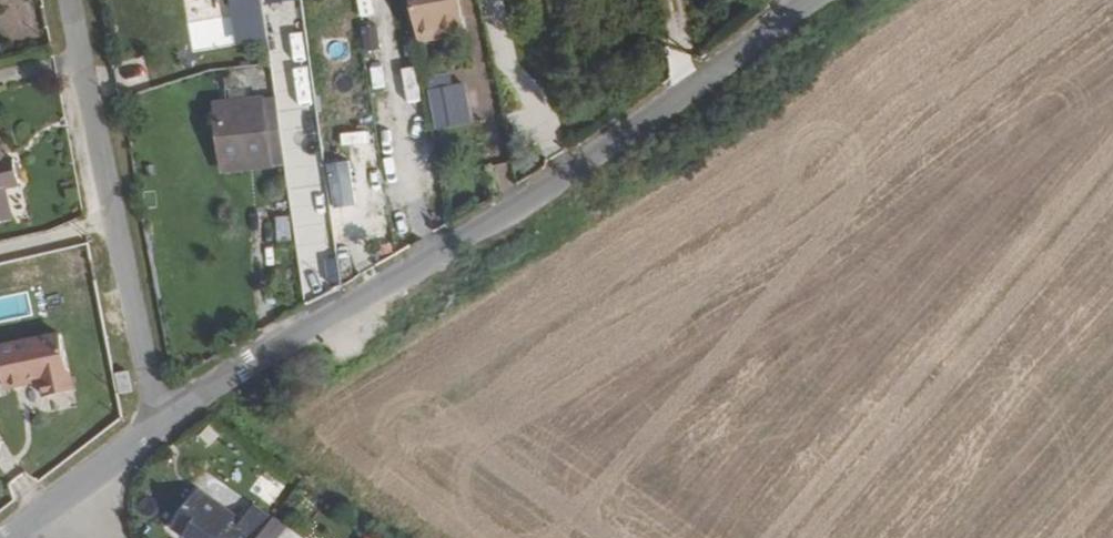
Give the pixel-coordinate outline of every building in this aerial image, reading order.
[(356,17),(370,15),(368,0),(353,0),(356,17)] [(416,41),(459,33),(453,0),(408,0),(416,41)] [(358,50),(376,51),(378,27),(360,26),(358,50)] [(270,55),(279,85),(298,79),(289,50),(270,55)] [(398,71),(404,104),(417,101),(411,69),(398,71)] [(449,77),(428,80),(436,131),(460,127),(454,87),(451,88),(449,77)] [(220,81),(223,104),(245,101),(242,78),(220,81)] [(463,86),(454,87),(460,127),(470,125),(463,86)] [(282,164),(273,97),(245,101),(223,104),(211,106),(220,172),(282,164)] [(375,159),(374,124),(330,126),(332,161),(375,159)] [(13,224),(5,192),(22,188),(16,163),(4,166),(0,148),(0,227),(13,224)] [(75,390),(62,335),(1,349),(10,387),(43,380),(46,396),(75,390)] [(273,519),(253,505),(242,521),(198,490),(170,528),(184,537),(260,537),(273,519)] [(286,528),(273,519),(260,537),(279,537),(286,528)] [(286,528),(279,537),(299,537),(286,528)]
